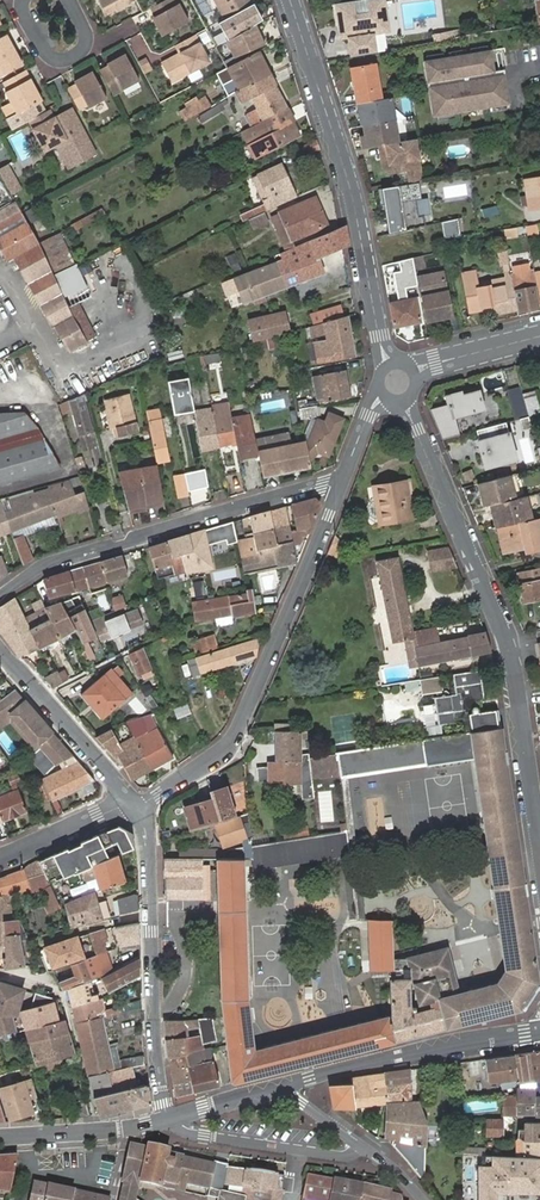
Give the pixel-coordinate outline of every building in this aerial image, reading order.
[(106,16),(136,0),(135,0),(97,0),(106,16)] [(149,9),(153,18),(151,19),(161,37),(174,31),(186,24),(173,0),(166,0),(149,9)] [(226,20),(250,6),(247,0),(215,0),(218,6),(226,20)] [(376,52),(374,35),(385,33),(383,23),(388,22),(385,0),(366,0),(368,13),(355,15),(353,2),(334,4),(337,26),(345,25),(346,38),(349,57),(376,52)] [(510,0),(500,0),(502,15),(511,14),(510,0)] [(218,24),(226,20),(218,6),(210,10),(218,24)] [(189,29),(186,24),(174,31),(177,36),(189,29)] [(255,25),(226,42),(234,56),(223,62),(227,68),(240,61),(237,57),(265,45),(255,25)] [(339,39),(346,38),(345,25),(337,26),(339,39)] [(217,36),(222,44),(235,36),(231,28),(217,36)] [(433,34),(434,42),(446,40),(445,32),(433,34)] [(196,35),(176,46),(179,52),(181,55),(176,58),(171,56),(161,61),(171,81),(187,73),(198,67),(210,61),(196,35)] [(9,48),(2,36),(0,38),(0,77),(19,66),(11,52),(9,54),(6,49),(9,48)] [(213,38),(218,46),(222,44),(217,36),(213,38)] [(490,50),(423,61),(432,117),(509,104),(504,69),(494,71),(490,50)] [(233,80),(239,91),(270,75),(258,52),(227,68),(220,71),(216,74),(222,86),(233,80)] [(99,71),(112,95),(138,81),(124,55),(111,62),(113,64),(109,66),(99,71)] [(148,63),(140,67),(143,73),(152,69),(148,63)] [(356,104),(380,100),(373,66),(350,70),(356,104)] [(198,67),(187,73),(194,85),(205,80),(198,67)] [(40,105),(22,72),(0,84),(5,93),(2,95),(8,105),(13,114),(15,118),(29,111),(40,105)] [(66,89),(77,111),(87,105),(88,108),(106,99),(91,72),(78,79),(80,82),(75,84),(66,89)] [(270,75),(239,91),(237,92),(242,102),(251,97),(258,109),(264,121),(287,108),(270,75)] [(396,141),(388,98),(380,100),(355,104),(359,126),(362,125),(363,135),(358,136),(360,148),(376,145),(378,144),(396,141)] [(184,123),(209,108),(204,100),(180,115),(184,123)] [(203,123),(225,108),(222,102),(199,116),(203,123)] [(8,105),(0,109),(0,112),(4,119),(13,114),(8,105)] [(41,114),(37,107),(29,111),(33,119),(41,114)] [(294,121),(287,108),(264,121),(255,125),(252,127),(259,139),(248,145),(255,158),(299,135),(292,121),(294,121)] [(264,121),(258,109),(249,114),(255,125),(264,121)] [(53,119),(49,110),(28,122),(44,151),(81,132),(70,110),(62,114),(64,117),(55,122),(53,119)] [(14,129),(33,119),(29,111),(15,118),(13,115),(7,118),(14,129)] [(94,155),(81,132),(54,146),(67,169),(94,155)] [(21,133),(11,138),(22,161),(31,156),(21,133)] [(420,183),(413,139),(396,141),(378,144),(380,155),(385,154),(388,174),(405,171),(408,185),(420,183)] [(318,149),(315,141),(298,150),(302,157),(318,149)] [(387,174),(388,174),(385,154),(380,155),(378,144),(376,145),(380,167),(387,174)] [(0,169),(0,171),(11,194),(21,189),(12,171),(10,172),(7,166),(0,169)] [(282,166),(259,176),(269,197),(263,200),(264,204),(240,215),(243,221),(295,197),(282,166)] [(269,197),(259,176),(253,179),(263,200),(269,197)] [(11,202),(0,179),(0,208),(11,202)] [(524,181),(528,212),(539,210),(539,179),(524,181)] [(420,183),(383,189),(390,234),(408,231),(403,201),(422,198),(420,183)] [(315,199),(279,214),(290,240),(326,225),(315,199)] [(16,203),(0,211),(0,254),(2,258),(16,251),(68,349),(87,340),(69,305),(53,276),(37,243),(20,211),(16,203)] [(486,218),(500,214),(498,205),(483,209),(486,218)] [(39,224),(32,210),(24,214),(32,227),(39,224)] [(285,250),(293,248),(290,240),(279,214),(271,217),(285,250)] [(527,226),(528,235),(539,234),(538,224),(527,226)] [(277,262),(285,289),(316,278),(322,276),(315,256),(341,246),(348,243),(345,226),(338,229),(293,248),(285,250),(278,253),(280,261),(277,262)] [(416,229),(411,230),(416,250),(421,249),(416,229)] [(60,233),(40,243),(54,273),(74,263),(60,233)] [(416,250),(393,255),(395,261),(417,256),(416,250)] [(423,257),(414,259),(416,268),(425,266),(423,257)] [(418,286),(412,259),(399,261),(401,271),(393,272),(399,301),(408,299),(406,288),(418,286)] [(243,303),(285,289),(277,262),(234,277),(238,291),(242,301),(243,303)] [(510,272),(508,263),(501,264),(503,273),(510,272)] [(510,277),(516,309),(537,305),(531,273),(531,270),(528,271),(527,267),(523,264),(515,266),(512,270),(513,274),(510,274),(510,277)] [(76,265),(53,276),(64,298),(87,287),(76,265)] [(539,304),(539,265),(532,266),(539,304)] [(421,296),(425,295),(430,320),(453,315),(449,291),(445,271),(417,276),(417,277),(420,289),(421,296)] [(482,306),(491,304),(488,285),(478,286),(477,283),(475,272),(462,274),(468,311),(482,309),(482,306)] [(495,312),(516,309),(510,277),(510,274),(505,275),(506,277),(489,281),(490,285),(488,285),(491,304),(494,304),(495,312)] [(389,303),(394,328),(420,324),(416,298),(408,299),(399,301),(389,303)] [(315,315),(317,325),(322,324),(344,318),(341,308),(315,315)] [(252,320),(257,341),(281,335),(291,332),(293,332),(287,311),(252,320)] [(354,358),(348,317),(344,318),(322,324),(317,325),(307,328),(310,338),(316,337),(324,335),(329,357),(322,358),(323,363),(354,358)] [(324,335),(316,337),(322,358),(329,357),(324,335)] [(169,351),(169,359),(184,357),(183,350),(169,351)] [(206,363),(220,361),(219,352),(205,355),(206,363)] [(345,371),(319,375),(322,396),(316,397),(317,402),(349,398),(345,371)] [(322,396),(319,375),(313,376),(316,397),(322,396)] [(189,378),(169,382),(175,415),(195,412),(189,378)] [(453,417),(482,410),(477,393),(461,396),(460,394),(444,398),(447,406),(429,411),(441,441),(458,436),(453,417)] [(87,400),(86,394),(62,404),(59,406),(66,430),(74,428),(80,453),(89,451),(93,467),(102,465),(94,431),(92,432),(91,429),(85,401),(87,400)] [(117,428),(119,437),(137,432),(128,395),(107,400),(113,428),(117,428)] [(509,399),(514,421),(517,420),(527,417),(521,396),(509,399)] [(228,402),(212,405),(213,408),(213,410),(229,407),(228,402)] [(237,444),(231,416),(229,407),(213,410),(220,447),(237,444)] [(297,410),(299,420),(316,417),(315,407),(297,410)] [(205,419),(196,420),(202,451),(220,447),(213,410),(213,408),(203,410),(205,419)] [(195,412),(196,420),(205,419),(203,410),(195,412)] [(145,414),(151,442),(155,464),(168,462),(158,411),(145,414)] [(39,429),(25,412),(0,413),(0,440),(39,429)] [(255,440),(254,437),(249,413),(231,416),(237,444),(239,458),(258,454),(255,440)] [(308,444),(305,445),(308,461),(322,454),(327,456),(340,420),(328,416),(324,426),(316,423),(308,444)] [(529,425),(527,417),(517,420),(519,428),(529,425)] [(0,440),(0,486),(60,469),(39,429),(0,440)] [(286,431),(254,437),(255,440),(258,454),(262,478),(310,469),(308,461),(305,445),(304,440),(289,443),(286,431)] [(507,434),(477,442),(484,466),(514,458),(507,434)] [(539,458),(531,461),(533,469),(539,468),(539,460),(539,458)] [(155,464),(138,469),(144,505),(154,503),(155,507),(162,505),(155,464)] [(137,513),(145,511),(145,509),(144,505),(138,469),(118,474),(126,509),(136,507),(137,513)] [(184,472),(172,475),(176,498),(188,496),(184,472)] [(510,476),(476,484),(482,507),(488,505),(516,499),(510,476)] [(230,479),(231,492),(241,491),(239,478),(230,479)] [(80,484),(79,479),(67,482),(68,484),(69,488),(80,484)] [(405,481),(375,485),(380,523),(412,518),(405,481)] [(69,488),(68,484),(32,495),(36,506),(50,501),(56,519),(60,517),(59,513),(75,507),(77,512),(77,513),(87,510),(82,492),(71,496),(69,488)] [(32,495),(16,499),(26,525),(52,516),(53,520),(56,519),(50,501),(36,506),(32,495)] [(516,499),(488,505),(493,528),(497,527),(501,526),(532,520),(526,496),(516,499)] [(7,514),(3,516),(10,532),(26,525),(16,499),(4,503),(7,514)] [(298,536),(308,535),(319,506),(315,500),(291,506),(296,530),(289,531),(293,546),(299,545),(298,536)] [(60,518),(77,512),(75,507),(59,513),(60,517),(60,518)] [(126,509),(128,516),(137,513),(136,507),(126,509)] [(253,535),(274,531),(274,526),(288,523),(285,508),(250,517),(253,535)] [(10,532),(3,516),(0,509),(0,535),(10,532)] [(511,552),(533,547),(534,551),(539,550),(539,518),(532,520),(501,526),(503,538),(508,537),(511,552)] [(247,574),(296,563),(293,546),(289,531),(288,523),(274,526),(274,531),(278,548),(257,553),(258,558),(245,560),(242,561),(244,575),(247,574)] [(110,528),(111,533),(113,538),(121,536),(119,531),(118,525),(110,528)] [(501,526),(497,527),(502,553),(511,552),(508,537),(503,538),(501,526)] [(184,571),(185,575),(214,566),(204,531),(166,542),(171,558),(180,556),(184,571)] [(254,541),(257,553),(278,548),(274,531),(253,535),(254,541)] [(12,539),(23,564),(33,559),(22,536),(12,539)] [(257,553),(254,541),(254,540),(238,542),(242,561),(245,560),(258,558),(257,553)] [(166,542),(147,548),(157,579),(181,572),(184,571),(180,556),(171,558),(166,542)] [(430,572),(457,567),(449,548),(427,552),(430,572)] [(126,577),(119,556),(80,568),(85,589),(126,577)] [(8,575),(1,557),(0,558),(0,580),(8,575)] [(391,645),(413,641),(411,632),(407,609),(397,558),(374,562),(391,645)] [(518,572),(524,603),(539,600),(539,567),(518,572)] [(85,589),(80,568),(48,577),(42,581),(48,599),(85,589)] [(231,597),(234,616),(253,612),(249,593),(249,590),(243,591),(243,594),(231,597)] [(15,597),(0,607),(0,632),(17,656),(20,657),(36,649),(24,622),(28,621),(26,615),(22,616),(15,597)] [(71,630),(86,623),(75,597),(57,604),(71,630)] [(197,622),(234,616),(231,597),(211,600),(194,603),(197,622)] [(40,610),(36,599),(28,601),(32,613),(40,610)] [(122,611),(130,608),(128,601),(120,604),(122,611)] [(36,649),(71,630),(57,604),(40,610),(32,613),(26,615),(28,621),(24,622),(36,649)] [(114,614),(122,611),(120,604),(111,607),(114,614)] [(137,609),(92,626),(98,642),(143,625),(137,609)] [(92,622),(108,616),(106,611),(90,616),(92,622)] [(420,643),(414,645),(418,667),(461,658),(462,663),(472,661),(471,657),(471,654),(489,651),(483,635),(437,643),(434,628),(418,631),(420,643)] [(412,632),(413,641),(414,645),(420,643),(418,631),(412,632)] [(196,642),(199,655),(212,651),(209,639),(196,642)] [(202,674),(256,659),(259,640),(197,658),(202,674)] [(86,657),(87,660),(93,657),(86,643),(80,646),(82,649),(86,657)] [(143,648),(129,654),(134,668),(149,662),(143,648)] [(79,660),(86,657),(82,649),(76,652),(79,660)] [(196,676),(202,674),(197,658),(192,660),(196,676)] [(112,682),(116,678),(122,674),(116,667),(110,671),(109,669),(79,692),(102,719),(130,696),(125,688),(120,692),(112,682)] [(462,718),(463,733),(470,732),(500,727),(498,711),(479,714),(478,702),(484,701),(480,670),(452,675),(454,695),(431,698),(436,726),(452,724),(451,720),(462,718)] [(47,682),(58,676),(55,671),(43,676),(47,682)] [(47,682),(51,687),(61,682),(58,676),(47,682)] [(439,677),(416,680),(418,696),(441,692),(439,677)] [(125,688),(116,678),(112,682),(120,692),(125,688)] [(0,700),(0,722),(11,715),(41,748),(31,756),(47,775),(58,764),(72,757),(16,690),(1,700),(0,700)] [(161,711),(168,708),(164,701),(158,703),(161,711)] [(177,719),(192,713),(188,703),(174,708),(177,719)] [(539,984),(500,727),(470,732),(474,761),(505,970),(495,986),(460,994),(449,950),(406,960),(409,970),(394,972),(392,921),(367,920),(370,974),(387,973),(392,1015),(388,1016),(255,1049),(246,993),(242,859),(232,859),(218,859),(214,859),(218,969),(219,1000),(221,1018),(225,1045),(231,1079),(235,1083),(395,1045),(521,1011),(539,984)] [(129,779),(138,774),(150,768),(134,739),(130,733),(117,740),(112,730),(94,737),(112,759),(117,756),(128,776),(129,779)] [(310,780),(308,756),(305,730),(275,732),(278,764),(273,764),(268,768),(268,770),(256,771),(257,785),(300,781),(302,800),(312,799),(310,780)] [(148,743),(160,737),(156,731),(145,737),(148,743)] [(463,733),(420,739),(336,752),(338,778),(346,832),(248,845),(249,859),(250,870),(341,858),(356,856),(347,780),(474,761),(470,732),(463,733)] [(134,739),(150,768),(170,757),(160,737),(148,743),(145,737),(143,734),(134,739)] [(338,778),(336,752),(332,753),(313,755),(308,756),(310,780),(338,778)] [(61,770),(44,778),(54,799),(96,779),(80,761),(65,768),(63,764),(59,766),(61,770)] [(24,783),(18,774),(9,777),(12,786),(17,785),(24,783)] [(53,800),(42,779),(28,782),(39,806),(53,800)] [(17,785),(12,786),(12,787),(0,792),(0,797),(18,790),(17,785)] [(0,823),(27,812),(18,790),(0,797),(0,823)] [(193,829),(213,822),(232,817),(227,801),(212,805),(209,798),(185,805),(193,829)] [(181,806),(188,830),(193,829),(185,805),(181,806)] [(232,848),(232,859),(242,859),(249,859),(248,845),(246,813),(232,817),(213,822),(221,846),(240,841),(240,848),(232,848)] [(308,823),(283,828),(285,839),(310,834),(308,823)] [(68,847),(62,849),(74,875),(80,872),(89,869),(94,864),(108,858),(115,855),(117,855),(133,849),(131,835),(120,827),(82,841),(68,847)] [(62,849),(38,860),(51,885),(74,875),(62,849)] [(201,858),(214,859),(218,859),(218,851),(174,850),(174,858),(201,858)] [(125,883),(117,855),(115,855),(108,858),(94,864),(102,889),(125,883)] [(356,856),(341,858),(349,920),(358,920),(367,920),(356,856)] [(163,858),(163,899),(200,898),(201,886),(205,885),(205,866),(200,866),(201,858),(174,858),(163,858)] [(30,864),(24,869),(31,888),(32,893),(46,890),(51,887),(51,885),(38,860),(30,864)] [(5,919),(12,918),(11,908),(8,893),(13,892),(31,888),(24,869),(0,878),(0,920),(5,919)] [(80,872),(74,875),(84,895),(89,893),(80,872)] [(74,875),(51,885),(51,887),(56,896),(61,895),(65,904),(84,895),(74,875)] [(56,896),(51,887),(46,890),(52,903),(58,900),(57,898),(56,896)] [(84,895),(65,904),(72,926),(103,918),(112,916),(107,898),(98,901),(95,891),(92,892),(89,893),(84,895)] [(121,913),(139,909),(138,893),(117,898),(121,913)] [(8,956),(4,957),(5,968),(25,965),(21,941),(28,939),(20,918),(17,919),(5,920),(8,956)] [(85,960),(92,978),(100,975),(103,974),(109,970),(103,953),(106,952),(104,945),(100,930),(89,933),(96,951),(97,955),(92,957),(85,960)] [(89,947),(85,935),(45,947),(53,967),(84,956),(82,949),(89,947)] [(117,988),(141,976),(140,955),(127,962),(109,970),(117,988)] [(63,989),(69,987),(87,980),(92,978),(85,960),(73,964),(77,975),(70,978),(60,982),(63,989)] [(77,975),(73,964),(67,967),(70,978),(77,975)] [(111,991),(117,988),(109,970),(103,974),(111,991)] [(70,991),(74,1007),(94,1000),(89,984),(87,980),(69,987),(70,991)] [(23,989),(7,985),(0,983),(0,1031),(15,1027),(13,1017),(12,1015),(16,1014),(23,989)] [(48,1003),(61,999),(44,994),(36,992),(32,1008),(48,1003)] [(20,1012),(26,1030),(66,1018),(61,999),(48,1003),(32,1008),(20,1012)] [(74,1007),(78,1022),(108,1015),(107,1012),(97,1013),(94,1000),(74,1007)] [(84,1049),(109,1044),(104,1022),(113,1020),(111,1015),(108,1015),(78,1022),(84,1049)] [(26,1030),(30,1043),(69,1031),(66,1018),(26,1030)] [(185,1056),(203,1050),(202,1044),(214,1041),(210,1019),(195,1020),(163,1020),(169,1058),(185,1056)] [(30,1043),(37,1065),(76,1053),(69,1031),(30,1043)] [(84,1049),(90,1075),(111,1071),(114,1070),(109,1044),(84,1049)] [(214,1059),(211,1048),(203,1050),(205,1061),(214,1059)] [(195,1094),(220,1087),(214,1059),(205,1061),(203,1050),(185,1056),(193,1092),(195,1094)] [(516,1055),(521,1085),(536,1082),(536,1089),(536,1096),(539,1097),(539,1052),(516,1055)] [(133,1067),(146,1064),(144,1054),(120,1060),(122,1069),(133,1067)] [(507,1077),(509,1090),(517,1087),(515,1055),(486,1059),(489,1077),(495,1077),(495,1078),(507,1077)] [(193,1092),(185,1056),(169,1058),(175,1097),(193,1092)] [(483,1060),(466,1062),(470,1092),(488,1090),(483,1060)] [(115,1093),(149,1085),(147,1074),(141,1076),(141,1080),(136,1082),(133,1067),(122,1069),(114,1070),(111,1071),(115,1093)] [(381,1074),(384,1089),(410,1085),(410,1070),(381,1074)] [(95,1097),(115,1093),(111,1071),(90,1075),(95,1097)] [(12,1076),(14,1085),(24,1082),(22,1074),(12,1076)] [(371,1091),(384,1089),(381,1074),(368,1076),(371,1091)] [(357,1108),(388,1104),(384,1089),(371,1091),(368,1076),(351,1078),(352,1084),(357,1108)] [(38,1096),(32,1080),(24,1082),(14,1085),(0,1089),(0,1092),(9,1119),(34,1112),(31,1104),(24,1106),(22,1098),(28,1096),(29,1099),(38,1096)] [(335,1108),(357,1108),(352,1084),(330,1085),(335,1108)] [(95,1097),(99,1115),(152,1103),(149,1085),(115,1093),(95,1097)] [(384,1089),(388,1104),(391,1104),(410,1103),(410,1085),(384,1089)] [(86,1095),(84,1087),(75,1089),(76,1097),(86,1095)] [(517,1090),(517,1097),(516,1117),(536,1118),(536,1096),(536,1089),(517,1090)] [(24,1106),(31,1104),(29,1099),(28,1096),(22,1098),(24,1106)] [(517,1097),(504,1097),(503,1117),(510,1117),(512,1117),(516,1117),(517,1097)] [(70,1102),(73,1117),(91,1116),(87,1099),(70,1102)] [(394,1141),(425,1148),(427,1126),(424,1120),(418,1103),(410,1103),(391,1104),(388,1104),(387,1117),(386,1139),(394,1141)] [(510,1117),(503,1117),(503,1120),(487,1120),(486,1137),(503,1136),(503,1128),(505,1128),(512,1119),(512,1117),(510,1117)] [(520,1138),(539,1140),(539,1124),(528,1123),(526,1130),(520,1130),(520,1138)] [(517,1141),(518,1158),(539,1159),(539,1140),(520,1138),(517,1141)] [(420,1163),(425,1148),(394,1141),(394,1154),(406,1167),(409,1165),(416,1171),(420,1163)] [(248,1196),(224,1190),(226,1183),(229,1165),(227,1163),(215,1160),(215,1162),(168,1152),(168,1151),(149,1146),(148,1148),(131,1145),(119,1199),(134,1199),(137,1184),(141,1185),(143,1179),(161,1183),(162,1178),(177,1181),(176,1187),(186,1189),(187,1182),(210,1187),(221,1190),(220,1196),(219,1199),(248,1199),(248,1196)] [(464,1162),(476,1162),(476,1153),(464,1153),(464,1162)] [(11,1191),(18,1156),(0,1156),(0,1188),(11,1191)] [(485,1156),(486,1166),(482,1166),(482,1199),(499,1199),(499,1193),(509,1193),(509,1194),(539,1194),(539,1159),(518,1158),(485,1156)] [(284,1175),(229,1165),(226,1183),(245,1186),(248,1182),(250,1184),(248,1196),(248,1199),(280,1199),(284,1175)] [(335,1179),(308,1174),(303,1199),(330,1199),(335,1179)] [(362,1185),(335,1179),(330,1199),(359,1199),(362,1185)] [(401,1198),(399,1194),(393,1192),(393,1188),(363,1181),(362,1185),(359,1199),(400,1199),(401,1198)] [(109,1199),(35,1182),(31,1199),(108,1199),(109,1199)]
